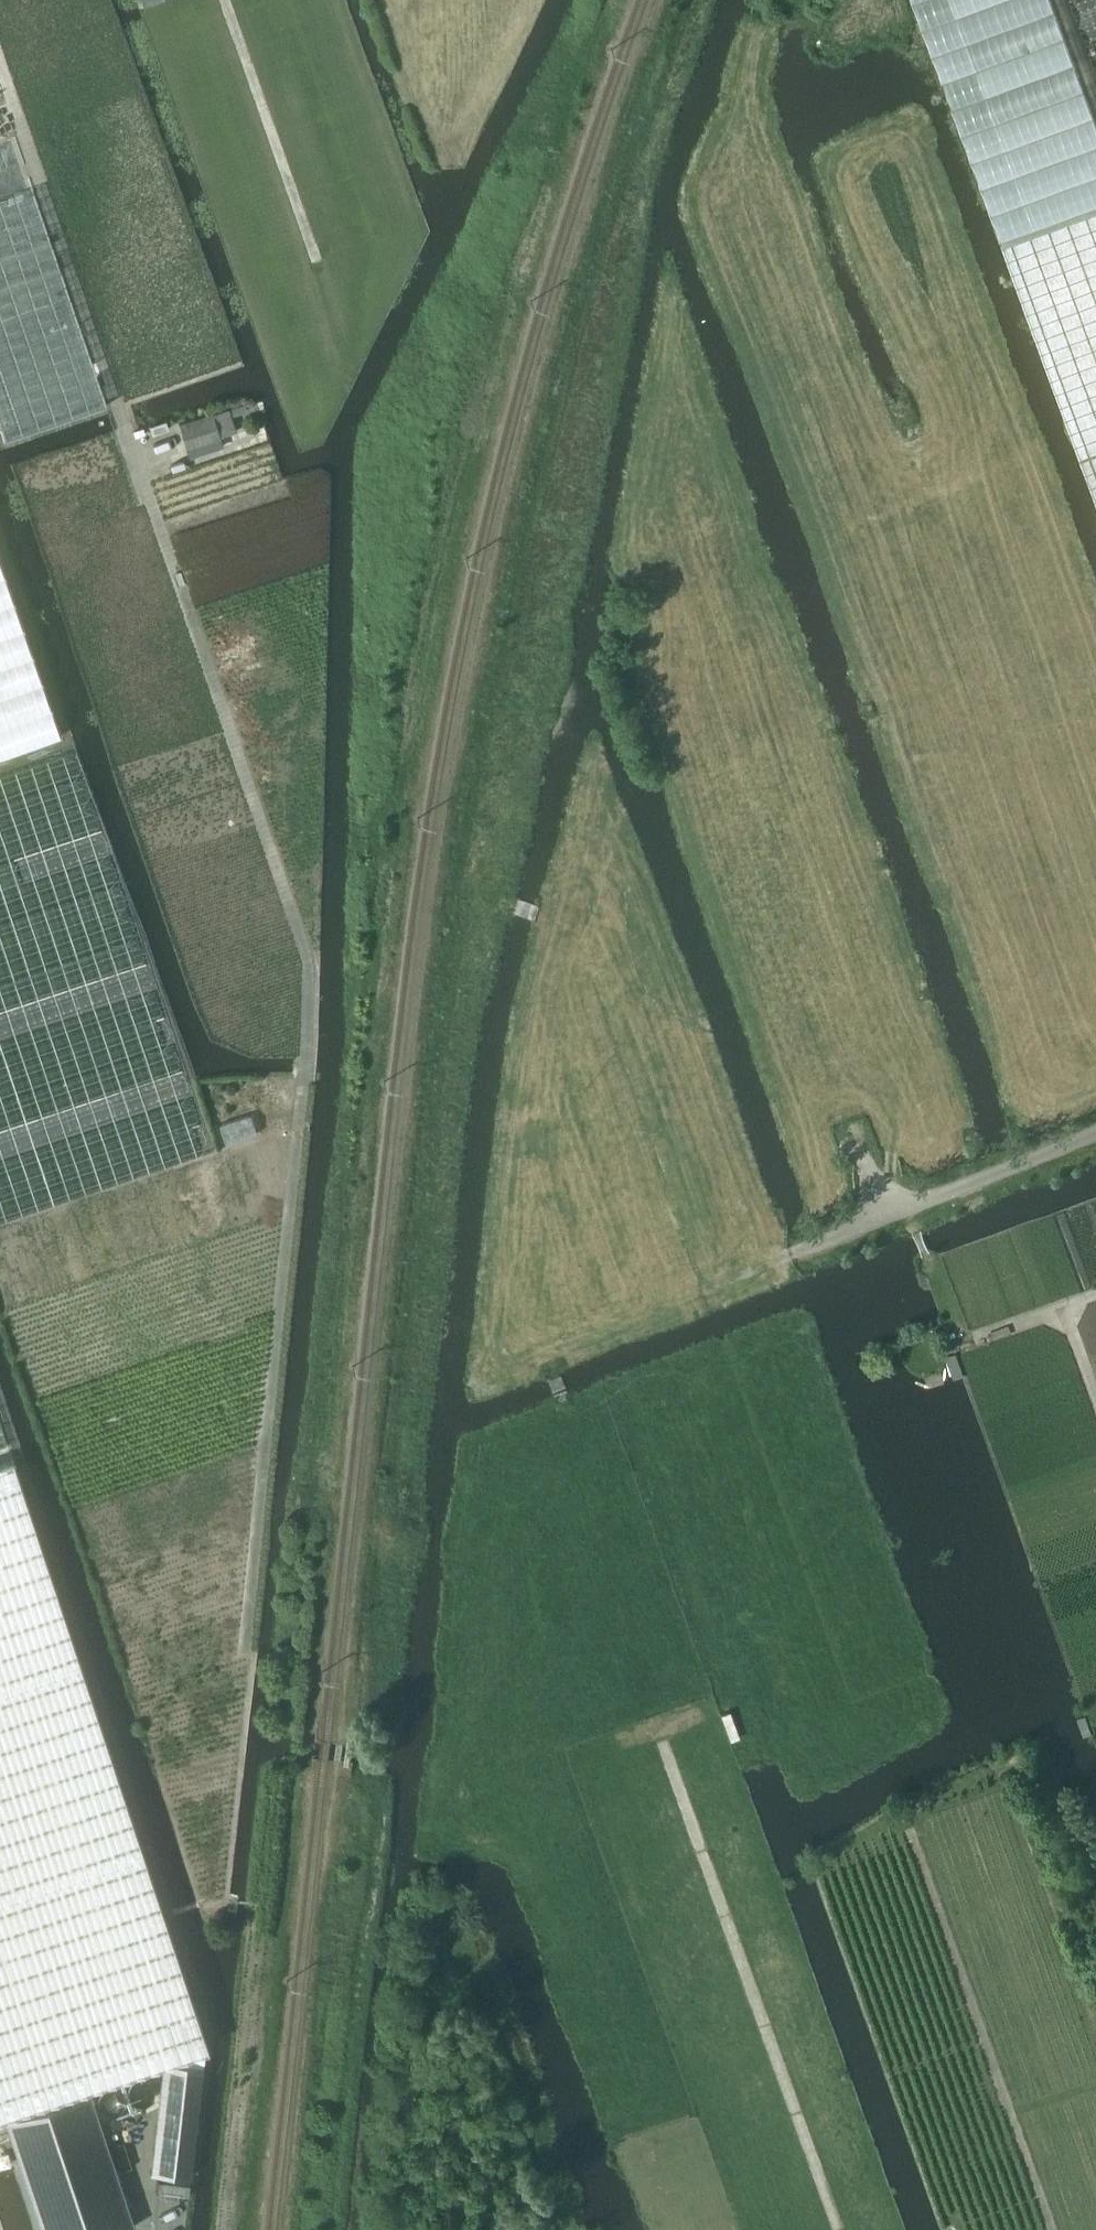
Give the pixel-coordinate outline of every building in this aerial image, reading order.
[(5,438),(105,404),(68,296),(14,133),(0,138),(0,423),(5,438)] [(1004,245),(1095,495),(1095,211),(1004,245)] [(187,447),(221,436),(213,412),(179,423),(187,447)] [(29,2105),(31,2110),(64,2098),(62,2094),(208,2046),(13,1458),(0,1462),(0,2115),(29,2105)] [(162,2062),(150,2172),(190,2177),(202,2066),(162,2062)] [(90,2092),(6,2119),(33,2201),(43,2229),(114,2229),(133,2224),(90,2092)]
